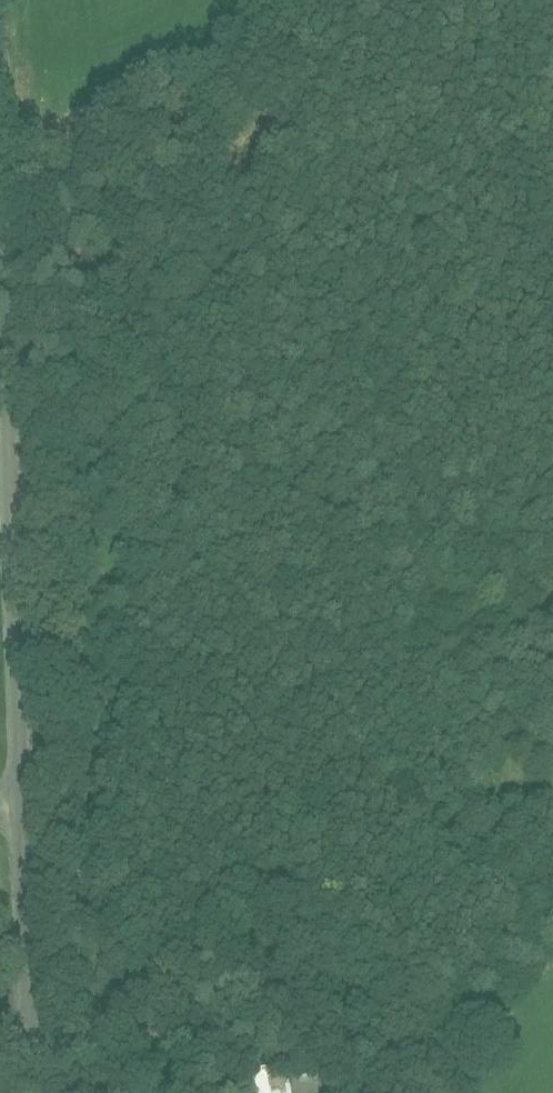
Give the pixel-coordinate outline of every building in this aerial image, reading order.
[(256,1092),(299,1092),(294,1073),(254,1084),(256,1092)]
